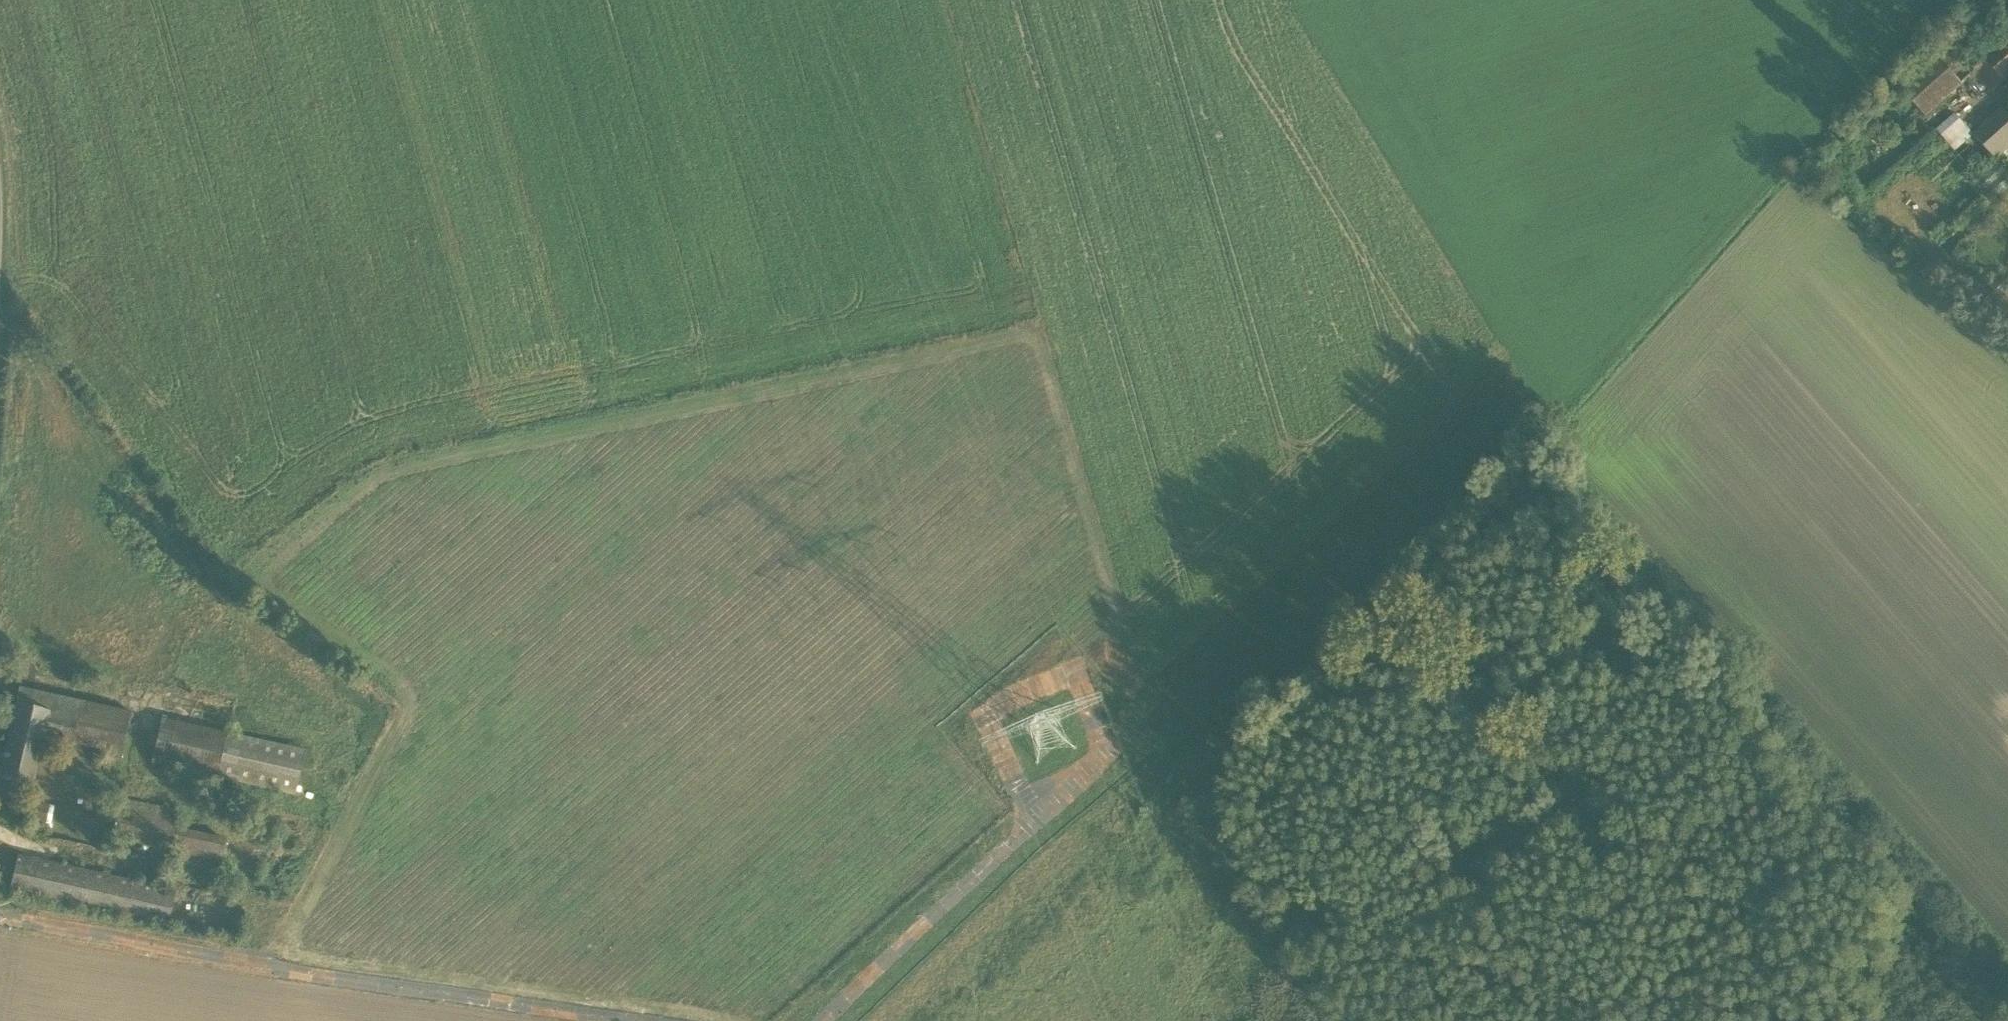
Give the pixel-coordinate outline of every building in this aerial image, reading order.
[(2007,76),(2007,37),(1986,55),(1972,68),(1992,91),(2007,76)] [(1925,116),(1962,84),(1937,56),(1901,89),(1925,116)] [(2007,149),(2007,116),(2001,109),(1973,134),(1996,160),(2007,149)] [(131,712),(19,687),(0,772),(0,778),(32,785),(39,751),(43,737),(71,743),(122,754),(131,712)] [(304,750),(162,718),(151,764),(294,796),(304,750)] [(67,756),(71,743),(43,737),(39,751),(67,756)] [(226,839),(177,828),(181,811),(123,798),(113,839),(220,861),(226,839)] [(23,818),(46,823),(50,804),(27,800),(23,818)] [(169,928),(177,892),(17,856),(9,892),(169,928)]
